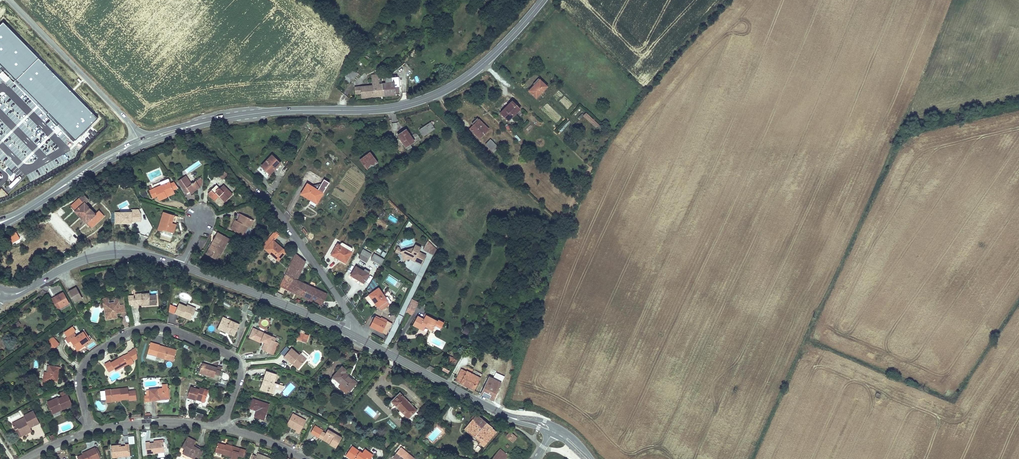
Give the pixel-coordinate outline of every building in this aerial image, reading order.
[(396,96),(396,94),(395,81),(392,82),(392,77),(392,76),(385,77),(385,83),(382,83),(383,90),(384,90),(385,97),(396,96)] [(528,91),(536,99),(548,86),(540,79),(528,91)] [(372,85),(360,86),(361,94),(361,98),(385,97),(384,90),(383,90),(382,83),(379,84),(379,85),(372,85)] [(500,112),(508,121),(520,110),(512,101),(500,112)] [(539,123),(541,121),(534,115),(532,117),(539,123)] [(596,129),(599,126),(587,115),(584,118),(596,129)] [(469,129),(479,138),(489,128),(479,119),(477,118),(471,124),(473,125),(469,129)] [(423,136),(435,129),(430,122),(419,130),(423,136)] [(410,144),(414,141),(420,138),(417,134),(415,133),(410,136),(406,129),(405,128),(401,131),(402,132),(398,135),(406,147),(407,150),(412,147),(410,144)] [(494,152),(499,147),(490,139),(486,144),(494,152)] [(368,161),(374,157),(370,152),(364,156),(368,161)] [(282,161),(274,153),(272,155),(280,163),(282,161)] [(280,163),(272,155),(262,166),(265,170),(267,168),(271,173),(280,163)] [(378,163),(374,157),(368,161),(364,156),(360,160),(367,170),(378,163)] [(185,176),(192,171),(189,167),(183,171),(185,176)] [(227,175),(221,169),(217,174),(223,179),(227,175)] [(200,187),(196,181),(193,183),(192,183),(191,184),(185,176),(178,181),(187,193),(189,192),(191,193),(200,187)] [(318,202),(329,182),(324,179),(318,190),(307,184),(301,194),(311,200),(311,198),(318,202)] [(174,191),(173,190),(178,188),(174,182),(171,183),(170,182),(152,189),(151,190),(149,191),(152,198),(157,196),(159,200),(167,197),(165,194),(167,193),(167,194),(174,191)] [(233,194),(225,187),(221,190),(220,188),(216,185),(208,194),(215,201),(219,196),(225,202),(233,194)] [(104,216),(99,210),(95,214),(85,203),(89,200),(84,194),(71,206),(91,228),(104,216)] [(132,212),(132,222),(141,222),(141,214),(139,209),(132,209),(132,212)] [(132,212),(115,212),(115,224),(132,224),(132,222),(132,212)] [(172,223),(174,215),(164,212),(158,230),(162,231),(163,230),(163,228),(165,229),(165,230),(173,233),(176,224),(172,223)] [(241,234),(245,225),(250,228),(254,220),(243,215),(239,222),(237,221),(235,220),(231,229),(241,234)] [(246,236),(250,228),(245,225),(241,234),(246,236)] [(20,239),(16,232),(9,237),(12,243),(20,239)] [(224,248),(229,238),(218,232),(213,242),(214,242),(211,249),(218,253),(222,247),(224,248)] [(280,249),(281,248),(270,238),(262,246),(278,260),(285,253),(280,249)] [(436,250),(427,241),(424,247),(423,249),(433,255),(436,250)] [(345,263),(351,252),(346,249),(348,246),(342,242),(340,245),(337,244),(332,254),(341,259),(341,260),(345,263)] [(426,255),(419,252),(421,247),(415,245),(414,247),(411,253),(405,250),(401,252),(402,257),(405,256),(406,256),(406,257),(407,259),(409,259),(413,258),(415,259),(414,261),(422,265),(426,255)] [(371,254),(363,249),(360,254),(361,254),(369,259),(371,254)] [(297,280),(305,262),(296,254),(285,275),(297,280)] [(367,263),(369,259),(361,254),(359,258),(367,263)] [(381,265),(384,260),(374,254),(371,259),(381,265)] [(364,282),(369,274),(363,271),(356,267),(351,275),(358,280),(359,279),(364,282)] [(303,297),(308,285),(297,280),(285,275),(280,286),(303,297)] [(326,294),(308,285),(303,297),(321,305),(326,294)] [(82,298),(76,287),(68,291),(75,303),(82,298)] [(390,304),(378,288),(369,295),(378,307),(379,307),(381,310),(390,304)] [(64,293),(63,292),(55,297),(55,298),(52,300),(56,307),(59,305),(61,308),(69,303),(64,293)] [(153,304),(153,300),(156,299),(155,295),(149,295),(149,293),(135,294),(135,298),(134,298),(134,304),(134,308),(139,307),(138,304),(142,304),(146,303),(146,305),(153,304)] [(121,313),(120,305),(119,298),(116,298),(114,300),(114,302),(109,303),(108,298),(104,298),(103,300),(103,302),(104,302),(104,303),(103,303),(104,306),(105,306),(107,315),(110,314),(112,316),(115,316),(115,314),(117,313),(121,313)] [(413,313),(418,302),(412,299),(406,312),(412,315),(413,313)] [(192,318),(196,308),(188,305),(187,307),(179,303),(175,313),(183,317),(183,315),(192,318)] [(107,315),(105,306),(104,306),(106,320),(118,318),(117,313),(115,314),(115,316),(112,316),(110,314),(107,315)] [(438,320),(425,313),(422,319),(424,319),(426,315),(437,322),(438,320)] [(436,325),(438,322),(437,322),(426,315),(424,319),(422,319),(417,316),(413,325),(423,330),(425,326),(433,330),(436,325)] [(234,336),(239,325),(223,317),(220,324),(223,325),(221,330),(226,332),(226,331),(229,333),(234,336)] [(386,335),(392,323),(381,317),(380,320),(375,317),(370,326),(386,335)] [(271,339),(272,337),(253,328),(250,336),(261,341),(265,342),(264,345),(267,347),(265,351),(269,353),(275,341),(271,339)] [(84,344),(91,340),(85,331),(77,336),(74,333),(65,339),(68,342),(71,340),(77,349),(84,344)] [(303,338),(304,334),(300,332),(296,339),(301,340),(302,340),(303,338)] [(58,344),(52,336),(44,343),(52,350),(58,344)] [(273,355),(278,343),(275,341),(269,353),(273,355)] [(173,361),(176,350),(170,348),(169,350),(163,348),(163,346),(159,345),(156,356),(173,361)] [(137,359),(136,348),(135,348),(128,353),(129,353),(133,361),(137,359)] [(307,359),(300,353),(299,355),(291,348),(284,357),(292,363),(293,362),(300,367),(307,359)] [(133,361),(129,353),(128,353),(124,355),(111,363),(110,361),(104,364),(109,372),(115,369),(115,371),(129,363),(130,365),(134,363),(133,361)] [(219,376),(222,368),(218,366),(217,368),(202,363),(199,373),(214,377),(215,374),(219,376)] [(57,381),(59,373),(58,373),(59,367),(49,366),(48,372),(44,372),(42,385),(46,386),(47,380),(57,381)] [(349,391),(356,383),(344,372),(346,370),(342,367),(333,377),(329,381),(344,395),(346,393),(348,390),(349,391)] [(473,391),(480,377),(467,371),(461,369),(455,380),(460,383),(460,384),(473,391)] [(275,387),(276,383),(274,382),(277,374),(267,371),(261,390),(271,393),(272,387),(274,388),(275,387)] [(494,401),(499,387),(504,376),(496,372),(493,378),(489,376),(480,395),(494,401)] [(170,399),(169,388),(168,388),(168,384),(162,384),(162,388),(151,389),(149,390),(146,390),(147,395),(149,395),(150,401),(159,400),(159,399),(161,399),(161,400),(170,399)] [(205,401),(209,390),(200,387),(199,389),(191,387),(187,397),(196,400),(196,399),(196,398),(205,401)] [(137,399),(136,390),(128,391),(128,388),(111,390),(111,389),(105,390),(106,399),(106,402),(112,401),(112,399),(121,398),(121,399),(129,399),(129,400),(137,399)] [(417,410),(400,393),(391,402),(408,419),(409,418),(412,421),(419,414),(415,411),(417,410)] [(63,409),(72,405),(67,395),(58,399),(58,397),(47,402),(52,412),(62,407),(63,409)] [(264,420),(269,404),(253,399),(251,407),(257,409),(257,411),(254,417),(264,420)] [(30,428),(39,423),(33,411),(24,416),(24,417),(12,424),(15,429),(18,428),(22,436),(27,433),(26,430),(30,428)] [(299,433),(306,421),(292,414),(287,423),(297,428),(296,430),(295,431),(299,433)] [(486,435),(492,428),(493,427),(477,415),(476,416),(474,415),(473,416),(474,418),(473,420),(465,430),(480,443),(479,443),(483,447),(490,439),(486,435)] [(318,435),(321,430),(315,426),(311,431),(318,435)] [(490,439),(496,432),(492,428),(486,435),(490,439)] [(336,447),(342,438),(328,429),(326,433),(323,437),(331,441),(330,443),(330,444),(336,447)] [(326,433),(322,431),(323,430),(321,430),(318,435),(311,431),(311,433),(317,436),(322,439),(323,437),(326,433)] [(510,440),(514,435),(510,432),(506,437),(510,440)] [(196,447),(194,446),(193,445),(194,444),(195,441),(188,437),(182,447),(185,449),(183,453),(188,456),(188,455),(194,458),(195,456),(196,454),(200,456),(201,453),(198,451),(200,447),(196,446),(196,447)] [(164,452),(163,442),(156,443),(150,443),(150,442),(145,442),(147,454),(164,452)] [(240,448),(226,444),(226,445),(225,447),(224,446),(224,445),(218,443),(215,452),(231,456),(230,458),(237,458),(238,455),(240,448)] [(130,456),(129,444),(125,444),(125,446),(121,446),(119,447),(119,445),(111,446),(112,458),(130,456)] [(364,449),(362,453),(352,446),(346,455),(351,458),(365,458),(367,457),(369,458),(370,458),(373,455),(364,449)] [(100,457),(97,450),(95,447),(84,453),(84,454),(83,455),(77,457),(78,458),(98,458),(100,458),(100,457)] [(408,453),(406,456),(402,452),(404,450),(401,447),(393,457),(395,458),(397,458),(398,458),(415,458),(408,453)] [(508,455),(500,449),(492,458),(505,458),(508,455)]
